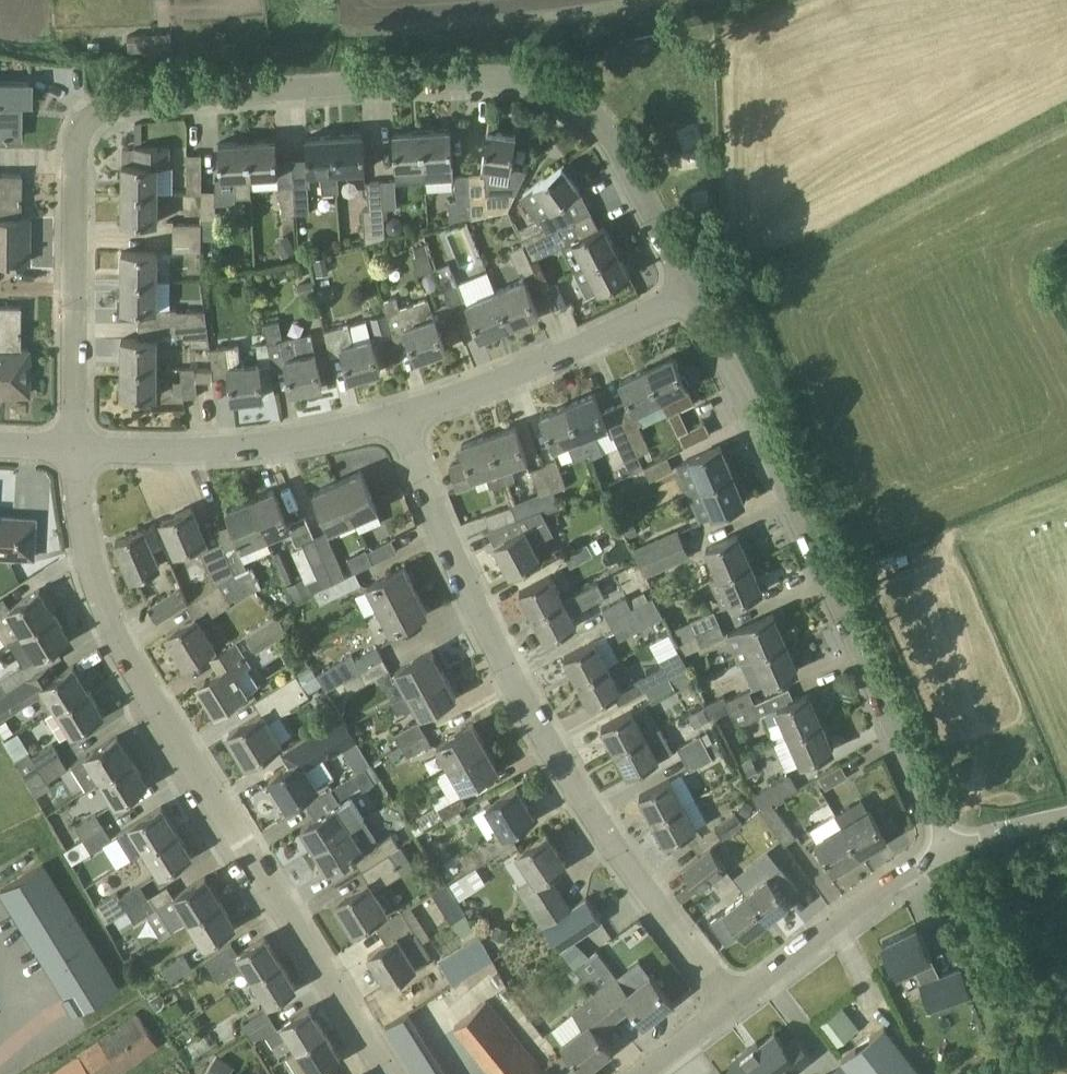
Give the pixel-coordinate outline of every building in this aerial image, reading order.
[(172,49),(171,33),(128,35),(129,52),(153,50),(153,59),(172,58),(172,49)] [(0,82),(0,137),(7,137),(19,137),(20,102),(30,102),(30,82),(0,82)] [(423,127),(422,127),(422,129),(394,131),(397,181),(426,179),(423,129),(423,127)] [(453,162),(451,127),(423,129),(426,179),(454,177),(453,162)] [(517,134),(489,130),(490,128),(488,128),(483,165),(512,169),(517,134)] [(335,132),(334,133),(335,135),(307,136),(309,172),(321,171),(323,191),(339,190),(337,170),(335,132)] [(364,133),(336,134),(336,132),(335,132),(337,170),(366,169),(364,133)] [(248,138),(247,138),(247,140),(219,141),(222,178),(234,177),(235,196),(251,195),(250,176),(251,176),(248,138)] [(277,138),(249,140),(248,138),(251,176),(279,174),(277,138)] [(123,192),(158,192),(158,166),(170,166),(170,147),(135,147),(136,164),(123,164),(123,192)] [(201,189),(202,189),(202,152),(188,153),(187,192),(201,193),(201,189)] [(523,242),(559,225),(579,217),(566,198),(580,188),(564,166),(565,164),(564,163),(534,184),(535,185),(521,195),(540,221),(517,231),(523,242)] [(470,173),(472,218),(507,210),(516,190),(488,191),(486,172),(470,173)] [(472,218),(470,173),(455,175),(456,199),(449,200),(450,223),(472,218)] [(20,217),(20,175),(21,175),(21,174),(0,174),(0,217),(20,217)] [(382,180),(383,207),(384,207),(397,206),(395,179),(382,180)] [(369,207),(363,208),(365,242),(385,237),(384,207),(383,207),(382,180),(367,181),(369,207)] [(294,185),(296,213),(309,212),(308,184),(294,185)] [(282,213),(296,213),(294,185),(280,186),(282,213)] [(216,189),(202,189),(201,189),(201,193),(201,223),(201,235),(214,235),(216,189)] [(158,192),(123,192),(123,221),(158,221),(158,192)] [(386,226),(390,233),(397,234),(403,231),(404,224),(401,217),(394,216),(388,219),(386,226)] [(9,261),(9,262),(14,262),(14,261),(29,261),(29,260),(28,260),(28,218),(29,218),(29,217),(20,217),(0,217),(0,261),(9,261)] [(201,236),(201,235),(201,223),(173,223),(173,236),(201,236)] [(586,265),(585,263),(617,248),(604,224),(563,245),(575,270),(586,265)] [(568,242),(559,225),(523,242),(523,243),(531,260),(568,242)] [(282,256),(296,250),(288,233),(275,240),(282,256)] [(173,250),(201,250),(201,236),(173,236),(173,250)] [(535,269),(531,260),(523,243),(510,250),(522,275),(535,269)] [(618,250),(620,249),(619,248),(617,248),(585,263),(586,265),(575,270),(574,271),(587,296),(598,290),(599,291),(631,275),(618,250)] [(157,251),(123,251),(122,279),(157,280),(157,251)] [(419,274),(435,269),(429,251),(413,257),(419,274)] [(325,259),(315,261),(318,277),(328,275),(325,259)] [(453,272),(440,277),(444,289),(449,303),(450,304),(464,299),(453,272)] [(522,275),(494,287),(509,326),(539,314),(522,275)] [(122,279),(122,308),(157,309),(157,280),(122,279)] [(557,280),(544,287),(555,312),(568,306),(557,280)] [(313,283),(299,286),(302,297),(316,294),(313,283)] [(494,287),(466,300),(482,337),(509,326),(494,287)] [(438,307),(449,303),(444,289),(433,292),(438,307)] [(436,320),(428,298),(400,307),(396,296),(383,299),(395,344),(396,344),(394,338),(408,333),(417,359),(446,349),(439,330),(436,320)] [(19,349),(20,307),(20,306),(0,306),(0,349),(19,349)] [(206,323),(205,309),(177,310),(177,308),(162,308),(162,323),(206,323)] [(392,333),(389,325),(386,313),(371,317),(377,339),(392,335),(392,333)] [(447,317),(436,320),(439,330),(450,326),(447,317)] [(316,352),(311,332),(283,339),(280,320),(264,322),(268,341),(268,342),(272,363),(273,368),(287,365),(293,392),(323,385),(316,352)] [(206,323),(162,323),(162,338),(179,338),(179,337),(191,337),(191,346),(210,346),(206,323)] [(372,337),(354,343),(348,323),(325,330),(326,336),(328,344),(331,356),(344,353),(351,378),(381,370),(372,337)] [(122,367),(158,367),(158,338),(122,338),(122,367)] [(256,342),(259,363),(241,365),(239,345),(212,349),(214,374),(230,373),(233,400),(264,397),(260,365),(272,363),(268,342),(268,341),(256,342)] [(28,351),(28,349),(19,349),(0,349),(0,393),(28,393),(28,392),(27,392),(27,351),(28,351)] [(672,355),(646,368),(662,400),(669,414),(675,411),(695,401),(672,355)] [(195,365),(181,367),(182,380),(183,393),(184,397),(198,395),(197,379),(195,365)] [(158,367),(122,367),(122,395),(157,396),(158,367)] [(213,368),(197,367),(197,379),(213,380),(213,368)] [(662,400),(646,368),(621,380),(629,398),(615,404),(638,452),(639,453),(650,448),(639,424),(642,422),(638,412),(662,400)] [(174,394),(183,393),(182,380),(173,381),(174,394)] [(615,404),(602,411),(594,392),(567,404),(588,452),(589,457),(603,451),(595,432),(607,427),(611,436),(614,434),(631,471),(644,465),(638,453),(639,453),(638,452),(615,404)] [(588,452),(567,404),(541,414),(555,448),(568,443),(574,458),(588,452)] [(711,433),(705,421),(679,434),(685,447),(711,433)] [(516,425),(489,434),(505,481),(515,477),(511,465),(528,459),(516,425)] [(505,481),(489,434),(462,444),(467,459),(450,465),(458,488),(475,483),(477,490),(505,481)] [(688,492),(733,472),(721,445),(690,458),(676,465),(688,492)] [(644,466),(648,474),(650,479),(674,468),(667,455),(644,466)] [(557,459),(544,464),(554,490),(566,485),(557,459)] [(541,494),(554,490),(544,464),(531,468),(541,494)] [(338,481),(355,519),(378,509),(361,471),(338,481)] [(733,472),(688,492),(700,521),(745,501),(733,472)] [(338,481),(315,491),(331,529),(355,519),(338,481)] [(302,541),(304,545),(318,576),(322,586),(334,581),(314,535),(305,515),(288,522),(274,488),(251,498),(268,537),(290,528),(296,544),(302,541)] [(227,508),(234,522),(246,547),(241,549),(238,542),(226,547),(237,572),(254,588),(261,585),(250,558),(272,549),(268,537),(251,498),(227,508)] [(519,519),(518,517),(513,503),(486,514),(491,527),(491,529),(519,519)] [(226,547),(223,539),(209,545),(192,506),(162,520),(176,551),(197,542),(216,586),(237,572),(226,547)] [(553,532),(542,510),(541,509),(518,517),(519,519),(491,529),(491,527),(487,529),(488,529),(496,544),(495,544),(510,573),(541,557),(533,543),(553,532)] [(32,557),(34,518),(0,517),(0,556),(32,557)] [(634,518),(624,522),(629,534),(639,530),(634,518)] [(153,547),(163,543),(155,523),(116,540),(132,577),(161,564),(153,547)] [(678,529),(635,548),(640,561),(684,542),(678,529)] [(334,581),(345,575),(326,530),(314,535),(334,581)] [(720,576),(751,562),(738,533),(707,547),(720,576)] [(397,550),(392,538),(368,550),(374,561),(397,550)] [(588,541),(564,553),(571,565),(594,553),(588,541)] [(640,561),(646,573),(689,554),(684,542),(640,561)] [(751,562),(720,576),(710,580),(722,607),(763,589),(751,562)] [(417,589),(405,566),(368,585),(380,608),(417,589)] [(345,575),(334,581),(322,586),(314,590),(320,602),(361,582),(355,570),(345,575)] [(216,586),(189,602),(187,603),(195,616),(167,633),(186,663),(216,644),(201,621),(233,602),(254,588),(237,572),(216,586)] [(550,575),(520,590),(533,615),(563,600),(562,599),(550,575)] [(304,576),(289,584),(297,600),(312,593),(304,576)] [(587,604),(605,594),(597,580),(562,599),(563,600),(533,615),(547,640),(575,625),(575,623),(592,615),(587,604)] [(187,603),(189,602),(182,584),(150,605),(159,620),(187,603)] [(0,614),(0,632),(6,641),(9,640),(10,641),(23,632),(55,612),(40,588),(9,608),(9,609),(0,614)] [(417,589),(380,608),(391,630),(428,611),(417,589)] [(293,601),(294,596),(292,592),(287,590),(283,592),(281,597),(284,602),(288,603),(293,601)] [(626,595),(603,608),(610,619),(633,607),(626,595)] [(610,619),(620,639),(665,615),(654,596),(633,607),(610,619)] [(714,609),(690,619),(696,633),(719,623),(714,609)] [(55,612),(23,632),(38,656),(70,636),(55,612)] [(755,655),(786,641),(774,613),(727,633),(740,661),(741,660),(755,654),(755,655)] [(289,630),(278,614),(246,635),(257,652),(289,630)] [(702,645),(725,634),(719,623),(696,633),(702,645)] [(578,681),(609,665),(595,639),(565,656),(578,681)] [(798,669),(786,641),(755,655),(755,654),(741,660),(753,688),(768,681),(768,682),(798,669)] [(248,666),(249,666),(236,644),(213,659),(220,670),(199,683),(216,712),(259,685),(248,666)] [(326,689),(344,679),(384,656),(377,645),(355,658),(352,653),(317,672),(323,683),(326,689)] [(688,666),(679,648),(659,658),(662,665),(640,677),(647,688),(688,666)] [(444,672),(432,650),(396,670),(408,691),(409,692),(444,672)] [(350,690),(390,667),(384,656),(344,679),(350,690)] [(20,664),(0,677),(0,678),(2,681),(0,682),(0,697),(29,678),(28,678),(21,667),(20,664)] [(29,678),(35,689),(38,695),(38,696),(49,713),(58,708),(89,688),(74,664),(59,674),(52,664),(29,678)] [(297,673),(309,692),(320,685),(323,683),(317,672),(312,664),(297,673)] [(609,665),(578,681),(592,705),(622,689),(609,665)] [(647,688),(653,700),(675,688),(676,689),(695,679),(688,666),(647,688)] [(409,692),(408,691),(391,700),(397,711),(404,708),(406,710),(416,705),(421,714),(457,694),(444,672),(409,692)] [(297,673),(258,698),(271,719),(310,695),(309,692),(297,673)] [(0,697),(0,718),(18,707),(15,701),(35,689),(29,678),(0,697)] [(755,702),(716,719),(722,732),(762,714),(774,741),(821,720),(809,693),(795,699),(789,687),(755,702)] [(104,712),(89,688),(58,708),(49,713),(46,715),(61,738),(72,730),(73,732),(104,712)] [(749,689),(726,699),(724,694),(708,702),(716,719),(755,702),(749,689)] [(711,720),(704,707),(689,715),(695,727),(711,720)] [(646,734),(646,733),(632,709),(602,725),(616,750),(646,734)] [(248,763),(281,742),(280,741),(268,722),(262,712),(230,732),(248,763)] [(281,714),(268,722),(280,741),(293,733),(281,714)] [(356,736),(342,714),(289,748),(297,761),(271,777),(288,805),(319,786),(319,785),(334,775),(322,757),(356,736)] [(13,730),(6,719),(0,723),(0,730),(4,736),(13,730)] [(418,719),(395,733),(401,744),(425,730),(418,719)] [(774,741),(786,769),(802,763),(834,749),(821,720),(774,741)] [(486,746),(473,724),(438,744),(451,766),(486,746)] [(646,733),(646,734),(616,750),(629,775),(659,758),(659,757),(673,750),(660,725),(646,733)] [(716,726),(701,734),(678,746),(684,758),(722,738),(716,726)] [(745,752),(733,727),(726,731),(738,756),(745,752)] [(425,730),(401,744),(408,755),(431,742),(425,730)] [(27,778),(61,756),(53,741),(32,754),(18,731),(5,739),(21,767),(27,778)] [(118,735),(87,754),(72,764),(86,787),(102,778),(103,779),(133,759),(118,735)] [(690,770),(713,757),(712,756),(727,749),(722,738),(684,758),(690,770)] [(486,746),(451,766),(464,788),(499,767),(486,746)] [(351,760),(358,771),(370,764),(364,752),(351,760)] [(753,755),(743,760),(750,773),(759,769),(753,755)] [(68,767),(61,756),(27,778),(36,794),(51,785),(48,779),(68,767)] [(148,783),(133,759),(103,779),(118,802),(148,783)] [(358,771),(331,787),(340,802),(341,801),(339,798),(361,784),(363,789),(380,778),(370,764),(358,771)] [(848,776),(841,764),(822,774),(818,776),(825,788),(829,787),(848,776)] [(798,787),(790,773),(753,795),(759,809),(772,802),(798,787)] [(684,802),(671,778),(640,794),(653,818),(684,802)] [(535,815),(518,786),(486,805),(499,826),(492,831),(493,833),(478,843),(461,854),(470,869),(516,840),(510,831),(535,815)] [(461,793),(451,799),(437,807),(444,818),(467,804),(461,793)] [(365,817),(352,796),(338,805),(302,827),(315,848),(365,817)] [(862,798),(837,812),(863,853),(887,838),(862,798)] [(749,815),(754,802),(745,799),(741,811),(749,815)] [(653,818),(667,844),(698,827),(684,802),(653,818)] [(759,809),(785,843),(796,835),(772,802),(759,809)] [(177,829),(162,805),(131,824),(117,833),(132,856),(146,848),(146,849),(177,829)] [(83,838),(104,825),(96,812),(75,825),(83,838)] [(715,829),(723,839),(734,830),(744,822),(737,812),(715,829)] [(835,869),(863,853),(837,812),(836,813),(811,828),(818,840),(817,840),(835,869)] [(888,832),(900,825),(894,815),(882,822),(888,832)] [(365,817),(315,848),(328,870),(353,854),(362,868),(363,869),(399,846),(399,845),(392,833),(379,840),(365,817)] [(83,838),(90,850),(112,837),(104,825),(83,838)] [(192,853),(177,829),(146,849),(161,873),(192,853)] [(517,853),(533,876),(518,886),(544,924),(570,906),(548,874),(566,862),(547,833),(517,853)] [(399,846),(363,869),(369,879),(335,901),(354,931),(388,909),(376,889),(414,865),(402,845),(399,846)] [(711,847),(682,868),(698,888),(726,867),(711,847)] [(43,864),(2,889),(66,994),(65,995),(75,1011),(76,1011),(77,1012),(118,986),(43,864)] [(206,875),(158,905),(172,928),(189,919),(190,920),(221,900),(206,875)] [(769,875),(746,893),(768,920),(790,902),(769,875)] [(120,895),(118,890),(95,904),(105,922),(127,908),(128,909),(149,896),(141,882),(120,895)] [(467,884),(459,882),(457,890),(465,892),(467,884)] [(447,884),(433,892),(451,921),(465,913),(447,884)] [(768,920),(746,893),(724,910),(745,937),(768,920)] [(560,947),(575,936),(601,918),(602,918),(587,895),(570,906),(544,924),(560,947)] [(149,896),(128,909),(135,921),(157,908),(149,896)] [(190,920),(205,944),(236,923),(221,900),(190,920)] [(422,941),(430,936),(412,906),(404,912),(379,927),(388,942),(369,954),(387,983),(416,964),(431,954),(422,941)] [(510,927),(495,923),(492,935),(506,939),(510,927)] [(917,925),(883,941),(898,973),(914,965),(922,982),(920,982),(929,1009),(972,995),(962,968),(936,977),(927,958),(932,956),(917,925)] [(494,959),(479,935),(441,958),(456,981),(494,959)] [(245,964),(254,978),(281,961),(265,936),(234,955),(226,943),(205,957),(219,980),(245,964)] [(598,950),(591,955),(574,968),(582,977),(595,995),(615,1019),(632,1005),(645,1022),(673,1001),(651,973),(630,990),(598,950)] [(185,953),(164,965),(165,968),(172,978),(192,965),(185,953)] [(254,978),(268,1001),(270,1003),(296,986),(281,961),(254,978)] [(576,981),(582,977),(574,968),(569,972),(576,981)] [(164,999),(160,992),(150,998),(156,1008),(162,1005),(164,999)] [(595,995),(574,1012),(584,1024),(562,1041),(585,1070),(612,1048),(599,1031),(615,1019),(595,995)] [(454,1026),(494,1073),(538,1073),(543,1070),(486,1000),(454,1026)] [(242,1018),(249,1030),(272,1016),(265,1005),(264,1003),(242,1018)] [(821,1022),(838,1043),(860,1026),(843,1005),(821,1022)] [(298,1049),(325,1032),(309,1007),(278,1026),(272,1016),(249,1030),(256,1041),(267,1034),(273,1044),(289,1035),(298,1049)] [(153,1037),(137,1012),(99,1038),(116,1062),(153,1037)] [(386,1026),(417,1073),(448,1073),(409,1012),(386,1026)] [(886,1027),(842,1059),(853,1073),(922,1073),(886,1027)] [(341,1057),(325,1032),(298,1049),(287,1056),(299,1073),(314,1073),(341,1057)] [(797,1036),(785,1045),(775,1032),(760,1044),(757,1040),(729,1062),(739,1073),(776,1073),(795,1060),(800,1067),(813,1057),(797,1036)] [(79,1054),(93,1073),(111,1073),(120,1068),(116,1062),(99,1038),(78,1052),(79,1054)] [(50,1073),(93,1073),(79,1054),(50,1073)] [(217,1054),(203,1073),(225,1073),(232,1063),(217,1054)]
